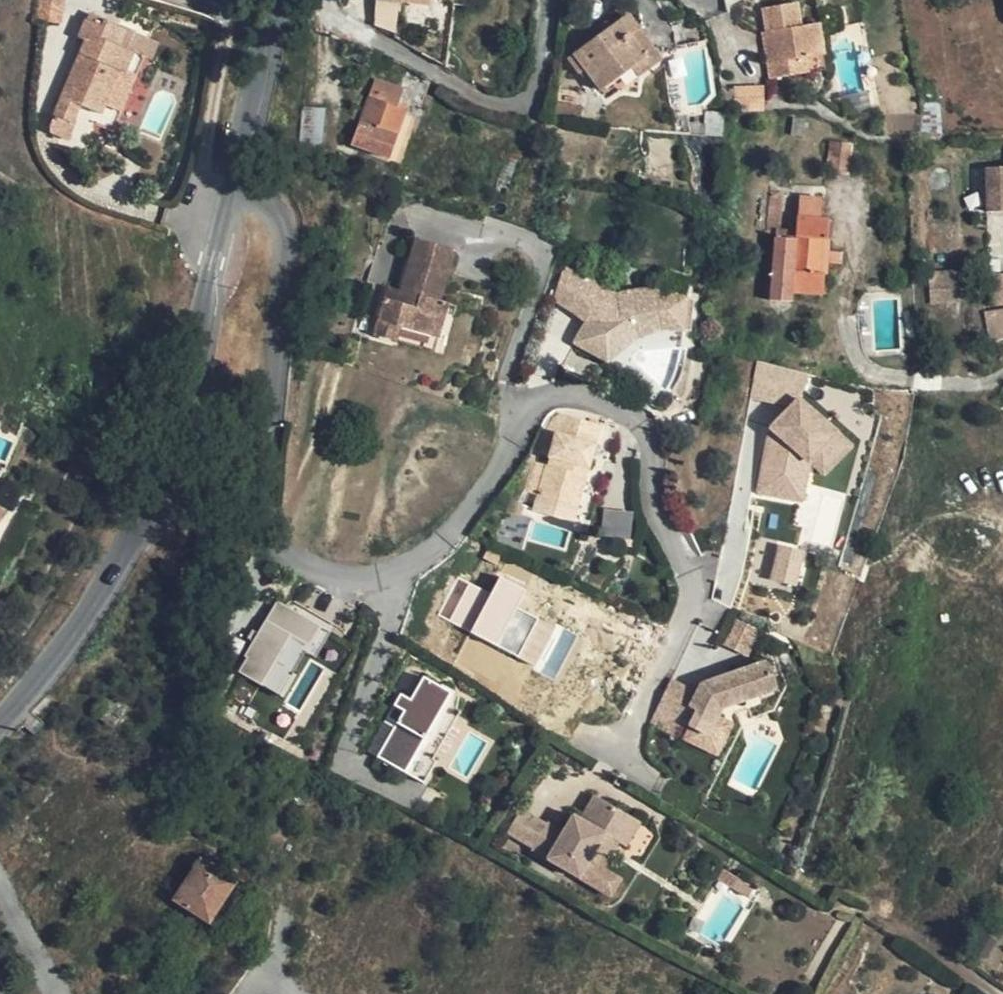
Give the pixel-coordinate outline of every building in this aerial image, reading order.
[(46,7),(65,9),(66,0),(36,0),(36,2),(46,7)] [(374,11),(401,14),(402,3),(430,6),(431,0),(375,0),(374,11)] [(796,56),(824,51),(819,19),(800,23),(796,0),(793,0),(765,6),(769,29),(765,29),(773,76),(798,72),(796,56)] [(819,19),(824,51),(796,56),(798,72),(834,66),(826,18),(819,19)] [(105,22),(103,28),(86,21),(80,36),(88,40),(51,126),(52,135),(67,141),(78,117),(112,129),(144,58),(125,50),(133,32),(105,22)] [(647,58),(631,36),(620,22),(575,56),(599,90),(633,68),(647,58)] [(640,30),(631,36),(647,58),(633,68),(639,76),(660,61),(640,30)] [(386,103),(394,106),(397,107),(403,90),(375,82),(353,146),(389,159),(399,135),(385,131),(377,128),(386,103)] [(764,85),(737,89),(741,113),(768,108),(764,85)] [(385,131),(394,106),(386,103),(377,128),(385,131)] [(304,108),(300,152),(323,154),(326,110),(304,108)] [(802,136),(804,121),(793,119),(793,135),(802,136)] [(849,176),(853,144),(830,142),(827,174),(849,176)] [(984,169),(985,213),(1002,213),(1002,169),(984,169)] [(506,199),(510,185),(496,180),(492,193),(506,199)] [(780,235),(783,194),(770,192),(766,234),(780,235)] [(800,195),(798,216),(820,218),(822,197),(800,195)] [(820,218),(798,216),(796,240),(775,239),(769,300),(792,303),(794,293),(822,296),(824,273),(818,273),(821,240),(827,241),(829,218),(820,218)] [(416,240),(403,292),(400,303),(386,300),(377,335),(395,339),(400,326),(441,336),(449,303),(443,302),(456,250),(416,240)] [(830,241),(827,241),(821,240),(818,273),(824,273),(827,274),(830,241)] [(570,297),(585,274),(564,264),(554,287),(570,297)] [(585,273),(585,274),(570,297),(584,313),(571,327),(591,355),(607,344),(604,337),(623,327),(623,317),(644,313),(648,329),(673,331),(680,299),(621,290),(608,291),(604,287),(601,282),(597,280),(585,273)] [(914,283),(915,305),(962,305),(961,281),(914,283)] [(389,288),(386,300),(400,303),(403,292),(389,288)] [(459,306),(449,303),(441,336),(451,337),(459,306)] [(984,313),(990,343),(1002,341),(1002,310),(984,313)] [(644,313),(623,317),(623,327),(604,337),(607,344),(626,334),(648,329),(644,313)] [(446,352),(451,337),(441,336),(400,326),(395,339),(446,352)] [(774,409),(760,495),(805,502),(810,471),(839,476),(848,421),(774,409)] [(598,427),(558,416),(552,418),(546,424),(537,456),(549,459),(539,499),(576,508),(598,427)] [(527,495),(539,499),(549,459),(537,456),(527,495)] [(573,521),(576,508),(539,499),(535,511),(573,521)] [(603,508),(599,536),(630,539),(633,512),(603,508)] [(770,578),(797,584),(805,549),(777,543),(770,578)] [(498,576),(490,593),(458,578),(439,618),(520,655),(537,619),(515,609),(525,588),(498,576)] [(280,696),(305,652),(314,658),(329,631),(274,600),(235,670),(280,696)] [(735,618),(722,644),(746,655),(759,629),(735,618)] [(669,683),(649,725),(674,737),(680,723),(705,735),(714,718),(716,712),(712,711),(714,705),(715,704),(717,709),(771,691),(762,664),(699,684),(694,695),(669,683)] [(423,779),(452,714),(445,711),(454,691),(421,676),(411,697),(396,691),(367,754),(423,779)] [(729,725),(714,718),(705,735),(680,723),(674,737),(714,757),(729,725)] [(575,838),(559,829),(545,856),(598,884),(606,866),(603,864),(618,840),(624,843),(638,816),(607,799),(594,823),(588,833),(581,830),(575,838)] [(540,848),(549,823),(517,812),(508,837),(540,848)] [(606,866),(598,884),(609,891),(633,846),(640,849),(653,823),(638,816),(624,843),(618,840),(603,864),(606,866)] [(586,818),(581,830),(588,833),(594,823),(586,818)] [(208,922),(233,886),(200,864),(175,900),(208,922)] [(768,894),(750,886),(745,896),(764,905),(768,894)]
